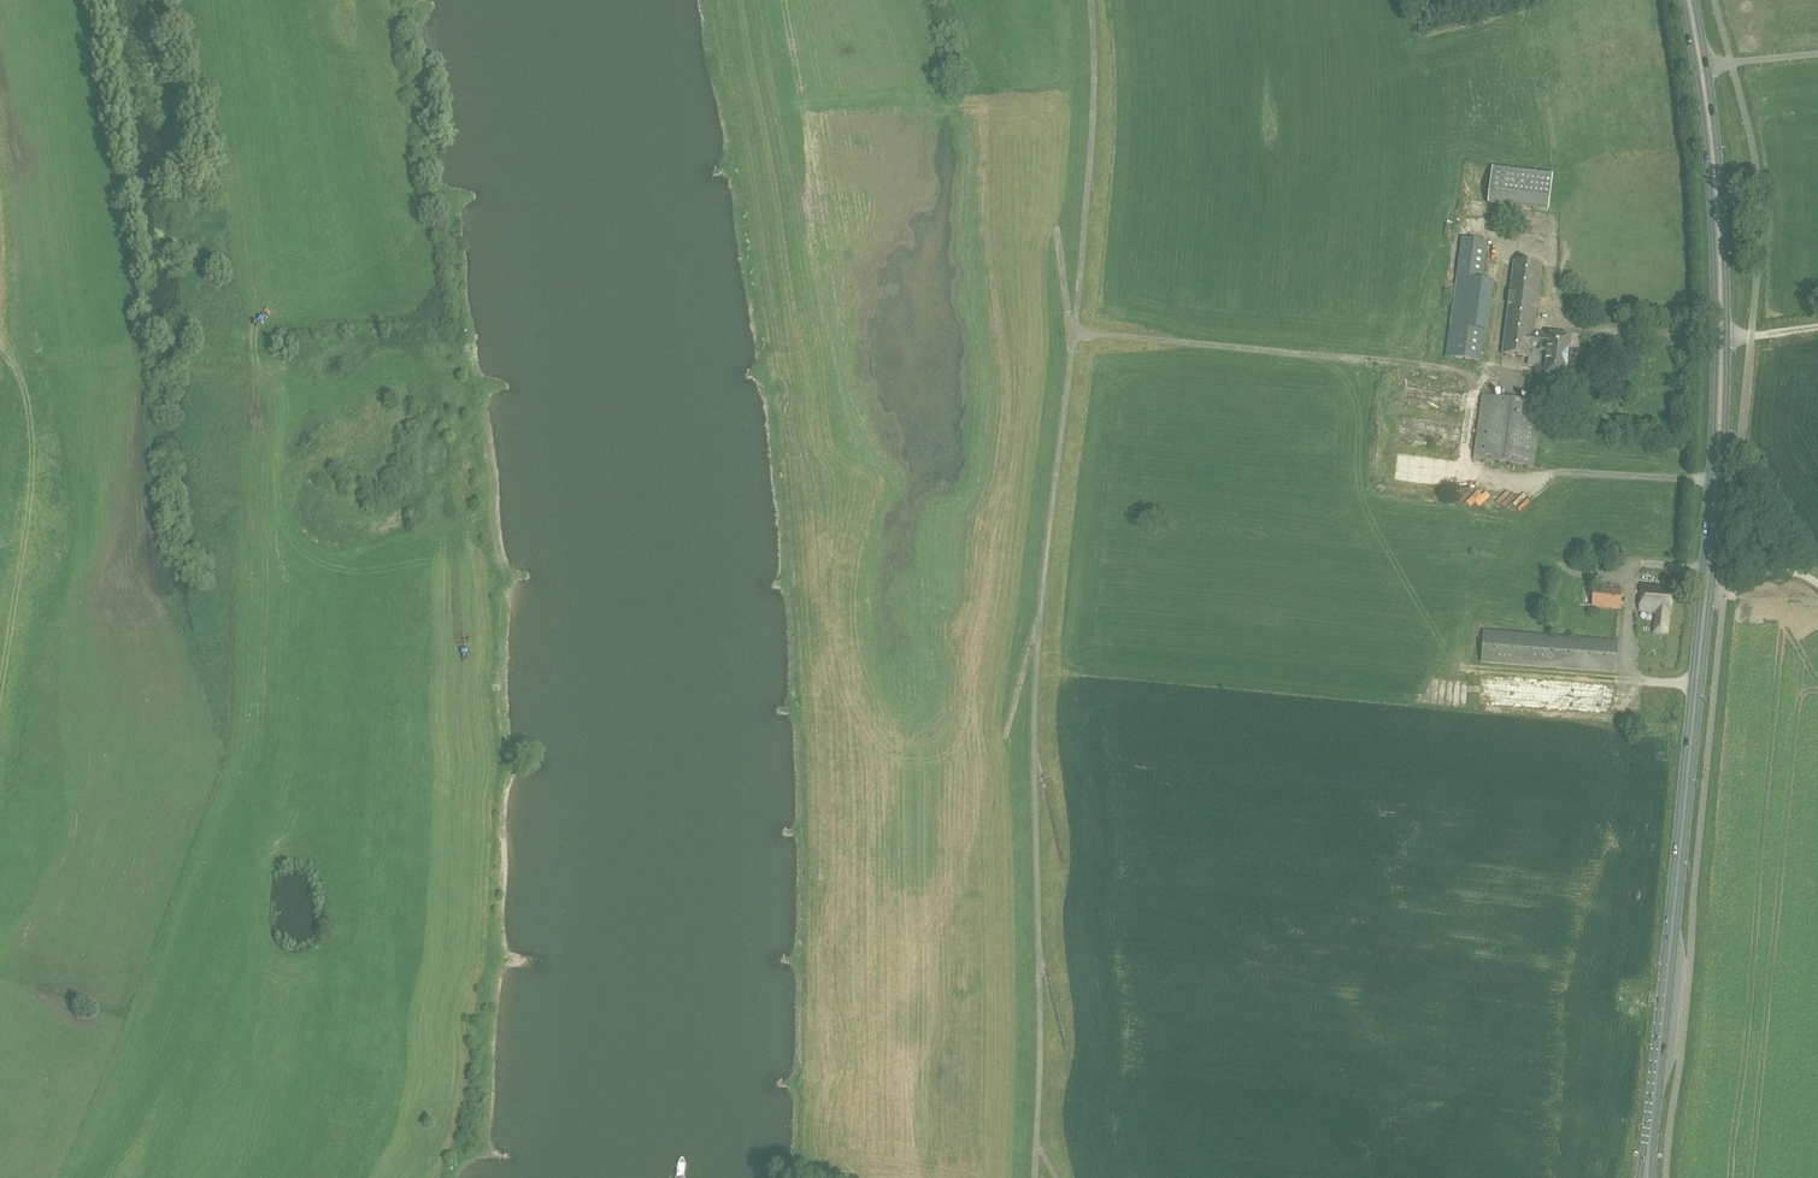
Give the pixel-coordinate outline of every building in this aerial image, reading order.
[(1489,204),(1550,212),(1554,175),(1494,167),(1489,204)] [(1445,357),(1482,361),(1487,331),(1488,331),(1495,281),(1483,280),(1488,241),(1461,237),(1456,277),(1457,277),(1445,357)] [(1532,358),(1531,365),(1544,366),(1543,378),(1565,381),(1570,338),(1548,335),(1548,336),(1540,335),(1540,332),(1534,331),(1543,265),(1514,261),(1502,354),(1532,358)] [(1541,391),(1528,390),(1527,400),(1539,402),(1541,391)] [(1539,402),(1482,395),(1473,462),(1531,469),(1539,402)] [(1654,633),(1668,634),(1669,613),(1671,614),(1674,587),(1643,585),(1643,591),(1641,590),(1639,611),(1656,613),(1654,633)] [(1592,607),(1621,610),(1623,591),(1576,587),(1574,605),(1592,606),(1592,607)] [(1481,664),(1616,674),(1619,641),(1484,631),(1481,664)]
